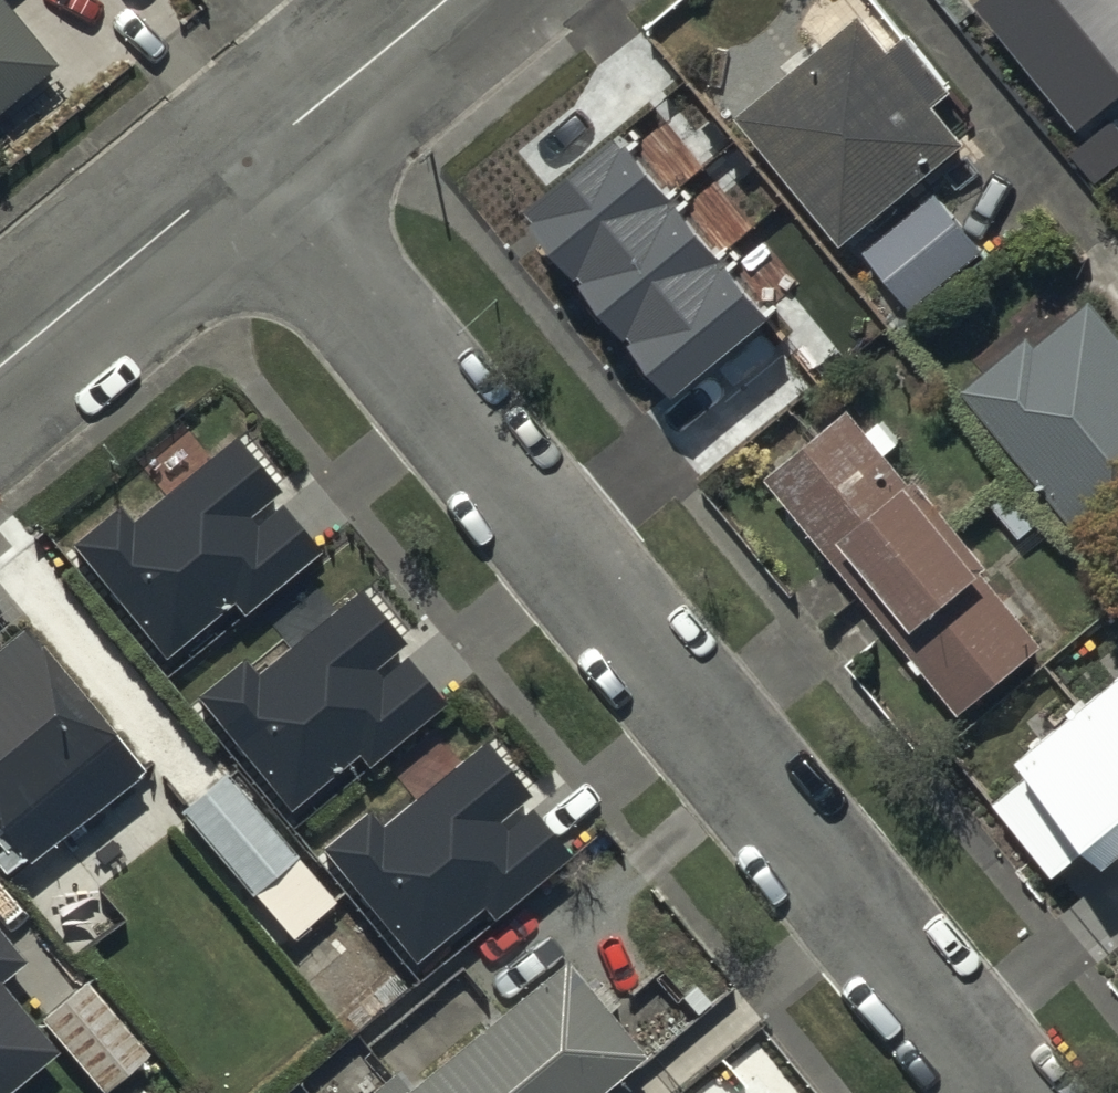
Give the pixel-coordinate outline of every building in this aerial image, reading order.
[(980,19),(1084,144),(1117,116),(1117,0),(1003,0),(980,19)] [(60,78),(0,9),(0,130),(60,78)] [(846,260),(968,157),(937,121),(961,101),(915,47),(894,64),(863,28),(739,133),(846,260)] [(600,241),(649,300),(635,312),(655,336),(669,325),(725,394),(721,397),(755,439),(834,376),(797,330),(817,313),(719,193),(712,199),(688,170),(600,241)] [(914,319),(989,257),(943,203),(868,265),(914,319)] [(1094,307),(1038,354),(1029,343),(959,402),(1117,590),(1117,334),(1094,307)] [(768,490),(964,725),(1047,656),(986,583),(993,577),(920,490),(915,494),(853,420),(768,490)] [(330,556),(236,443),(134,528),(122,513),(70,556),(166,672),(235,615),(244,626),(330,556)] [(458,703),(364,590),(262,675),(250,660),(198,704),(294,819),(363,762),(372,773),(458,703)] [(2,865),(0,867),(0,892),(6,898),(25,881),(30,886),(147,786),(114,749),(119,745),(27,638),(0,661),(0,864),(2,865)] [(1025,757),(1112,863),(1117,859),(1117,681),(1025,757)] [(582,855),(488,743),(386,827),(374,813),(321,856),(418,971),(487,914),(496,926),(582,855)] [(220,766),(178,802),(251,886),(262,877),(285,903),(316,877),(220,766)] [(24,962),(0,933),(0,982),(24,962)] [(394,1090),(391,1092),(621,1092),(653,1067),(570,968),(485,1038),(459,1007),(379,1073),(394,1090)] [(84,980),(38,1021),(103,1092),(108,1092),(151,1054),(84,980)] [(61,1055),(0,983),(0,1092),(16,1092),(61,1055)]
